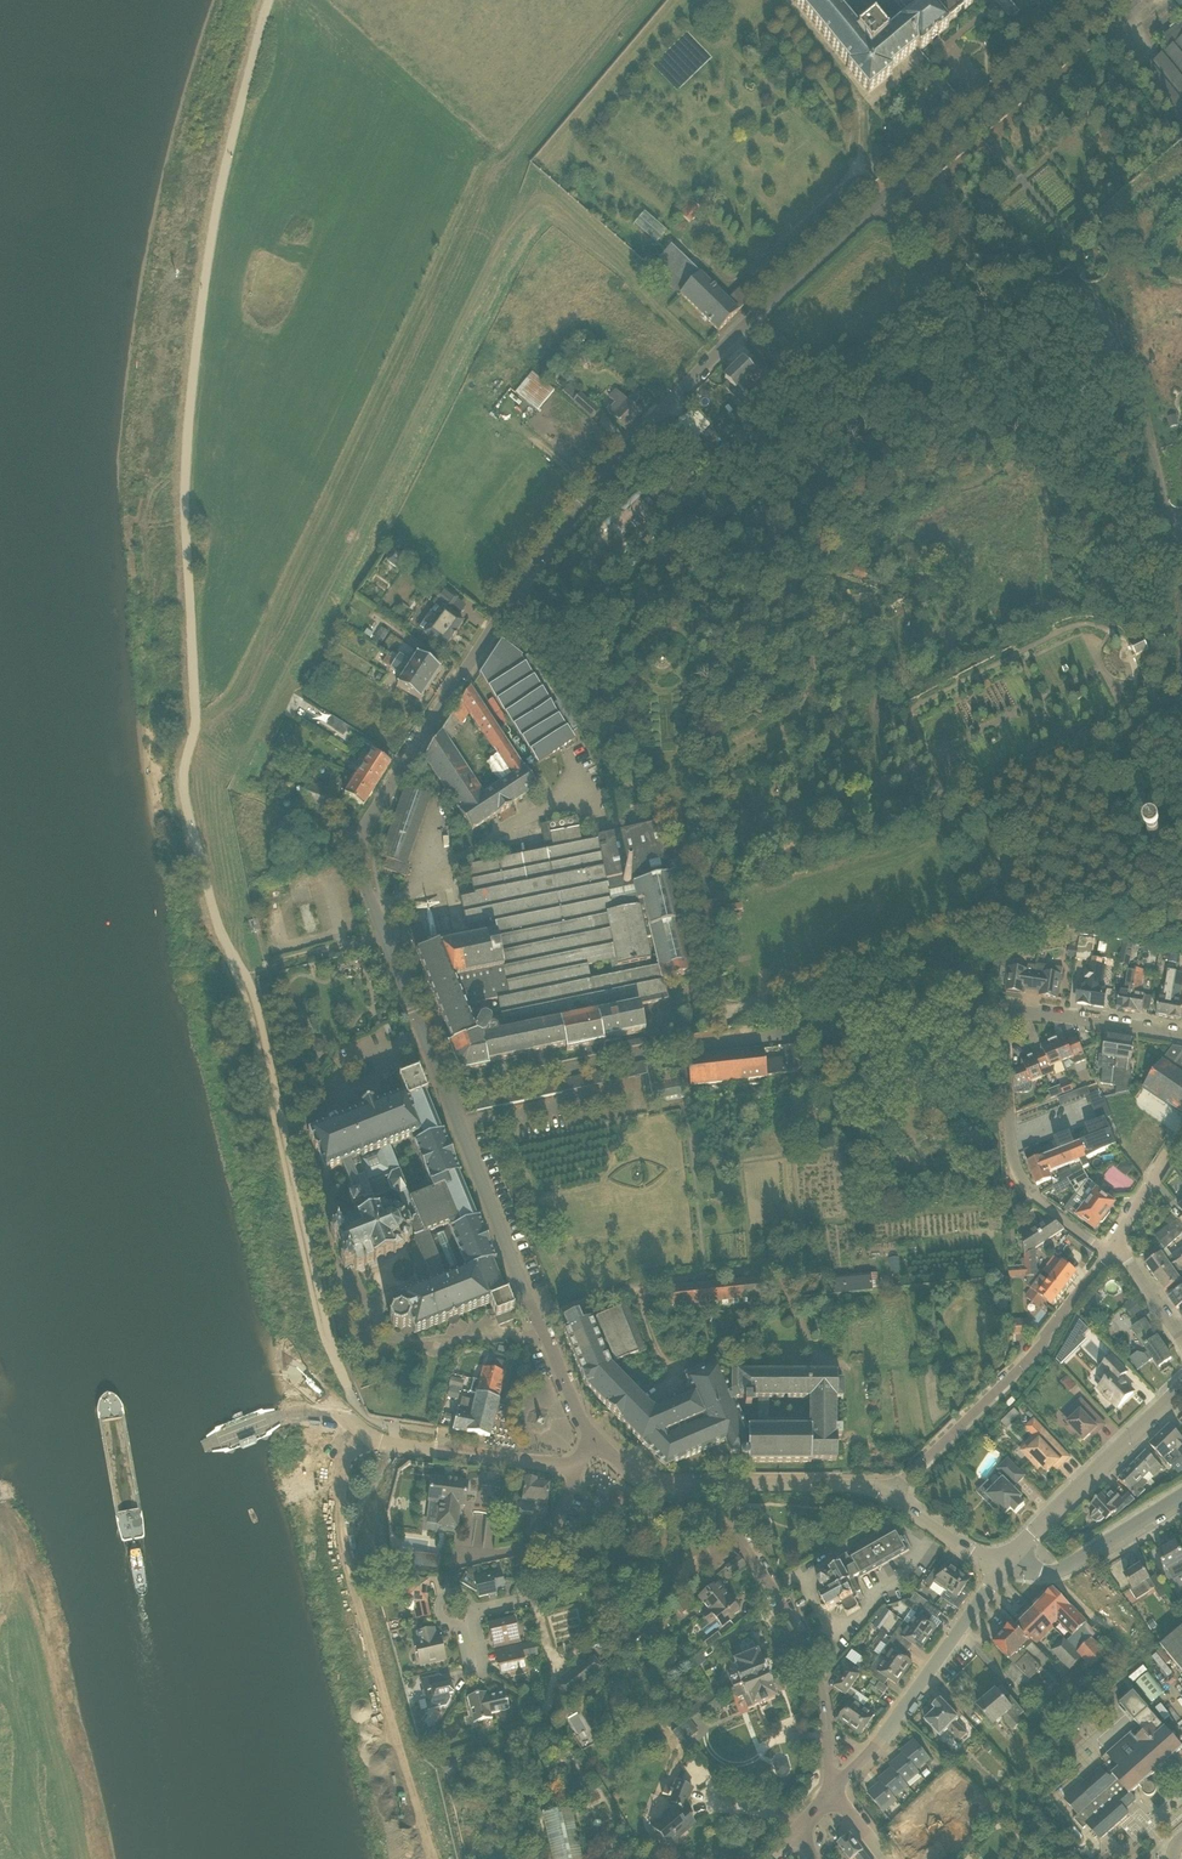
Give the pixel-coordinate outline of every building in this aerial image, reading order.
[(909,17),(885,36),(873,21),(859,33),(837,6),(845,0),(798,0),(795,3),(848,67),(847,68),(868,94),(892,74),(890,71),(917,49),(919,51),(930,42),(932,44),(940,38),(938,36),(949,27),(947,25),(973,3),(970,0),(929,0),(925,4),(922,0),(897,0),(896,1),(909,17)] [(1142,73),(1181,121),(1181,23),(1162,39),(1170,49),(1142,73)] [(871,186),(866,181),(858,189),(863,194),(871,186)] [(690,223),(702,210),(692,201),(680,214),(690,223)] [(656,243),(667,231),(645,210),(634,222),(656,243)] [(914,226),(918,218),(908,213),(904,221),(914,226)] [(681,255),(671,246),(658,261),(650,254),(644,261),(661,277),(681,255)] [(719,331),(738,311),(727,300),(700,273),(681,294),(719,331)] [(769,338),(783,352),(790,345),(777,331),(769,338)] [(861,366),(849,349),(840,356),(852,373),(861,366)] [(724,386),(738,401),(746,393),(751,388),(766,374),(756,364),(750,370),(742,362),(734,371),(725,379),(727,382),(724,386)] [(538,411),(555,390),(533,372),(516,393),(538,411)] [(767,388),(771,392),(777,386),(773,382),(767,388)] [(563,392),(574,401),(580,394),(569,385),(563,392)] [(607,412),(626,430),(641,414),(616,390),(608,397),(615,404),(607,412)] [(598,410),(589,402),(580,394),(574,401),(573,401),(592,418),(598,410)] [(690,443),(708,425),(704,420),(698,426),(688,415),(682,421),(687,426),(680,432),(690,443)] [(734,436),(739,431),(732,424),(727,429),(734,436)] [(387,563),(398,571),(406,560),(395,552),(387,563)] [(444,589),(438,597),(451,608),(457,599),(444,589)] [(444,609),(432,625),(425,635),(444,649),(452,639),(453,640),(458,634),(456,633),(463,623),(444,609)] [(380,646),(389,632),(382,627),(372,642),(380,646)] [(1138,643),(1131,646),(1137,657),(1143,654),(1149,651),(1144,640),(1138,643)] [(479,675),(480,676),(486,685),(534,765),(572,741),(522,657),(523,655),(501,641),(479,675)] [(392,652),(389,658),(395,662),(398,656),(392,652)] [(398,656),(395,662),(431,685),(441,670),(418,655),(412,663),(400,655),(398,656)] [(382,663),(391,668),(391,669),(403,677),(398,685),(421,700),(431,685),(395,662),(389,658),(387,657),(382,663)] [(792,672),(801,674),(803,661),(795,659),(792,672)] [(379,674),(375,680),(380,683),(384,677),(379,674)] [(424,760),(472,831),(537,788),(471,688),(424,759),(424,760)] [(761,710),(773,702),(768,695),(756,702),(761,710)] [(315,710),(314,716),(321,716),(320,724),(329,724),(330,712),(315,710)] [(349,727),(338,720),(333,729),(344,736),(349,727)] [(383,777),(391,764),(373,752),(365,765),(383,777)] [(375,789),(383,777),(365,765),(357,777),(357,778),(365,785),(366,783),(375,789)] [(363,807),(374,791),(375,789),(366,783),(365,785),(357,778),(357,777),(354,775),(350,782),(353,784),(345,796),(363,807)] [(384,869),(406,877),(410,867),(407,866),(431,797),(405,788),(381,857),(387,859),(384,869)] [(598,838),(582,842),(577,818),(541,825),(543,835),(545,843),(552,842),(554,848),(539,851),(538,844),(528,847),(529,853),(468,866),(474,894),(460,897),(469,940),(441,945),(441,944),(431,948),(422,925),(407,930),(438,1006),(452,1043),(448,1045),(457,1070),(464,1073),(490,1068),(489,1063),(518,1057),(521,1071),(555,1063),(552,1049),(565,1046),(566,1049),(578,1047),(581,1058),(647,1044),(645,1037),(605,1046),(604,1041),(646,1032),(640,1005),(669,1000),(664,979),(664,978),(663,978),(660,966),(659,967),(653,968),(640,907),(614,912),(598,838)] [(1141,830),(1136,820),(1127,825),(1132,835),(1141,830)] [(614,912),(640,907),(639,902),(644,900),(659,967),(660,966),(663,978),(664,978),(664,979),(695,972),(671,874),(668,860),(667,860),(658,823),(598,837),(598,838),(614,912)] [(1162,835),(1162,832),(1162,829),(1160,827),(1158,826),(1155,825),(1152,825),(1150,826),(1148,828),(1147,831),(1146,833),(1147,836),(1149,838),(1151,840),(1154,841),(1156,840),(1159,839),(1161,837),(1162,835)] [(716,901),(699,905),(704,926),(721,922),(716,901)] [(714,930),(704,932),(708,948),(718,946),(714,930)] [(1079,937),(1076,959),(1092,961),(1095,939),(1079,937)] [(1130,966),(1134,944),(1135,942),(1123,940),(1123,943),(1119,964),(1130,966)] [(1075,957),(1077,941),(1070,943),(1070,945),(1069,945),(1068,956),(1075,957)] [(1171,954),(1170,962),(1178,963),(1179,955),(1171,954)] [(1078,1003),(1091,1005),(1103,1007),(1106,989),(1102,988),(1105,967),(1101,967),(1102,961),(1097,960),(1094,960),(1094,965),(1089,965),(1086,986),(1081,985),(1078,1003)] [(1006,990),(1020,992),(1021,989),(1025,990),(1027,977),(1035,978),(1036,972),(1037,966),(1029,965),(1028,970),(1009,967),(1006,990)] [(1059,998),(1063,968),(1037,965),(1037,966),(1036,972),(1035,978),(1042,980),(1040,992),(1045,993),(1044,996),(1059,998)] [(1129,968),(1127,978),(1125,992),(1118,991),(1116,1000),(1119,1000),(1118,1009),(1130,1011),(1137,969),(1129,968)] [(1150,1010),(1152,997),(1142,995),(1146,971),(1137,969),(1130,1011),(1143,1013),(1143,1009),(1150,1010)] [(1160,998),(1157,1016),(1169,1018),(1177,972),(1169,971),(1166,988),(1163,988),(1161,998),(1160,998)] [(1181,1020),(1181,1019),(1181,1001),(1180,1001),(1181,990),(1181,973),(1177,972),(1169,1018),(1181,1020)] [(961,992),(959,982),(951,983),(953,994),(961,992)] [(912,1000),(911,989),(903,989),(903,1001),(912,1000)] [(1053,1040),(1062,1062),(1069,1060),(1075,1064),(1087,1060),(1078,1038),(1067,1042),(1065,1036),(1053,1040)] [(1103,1071),(1101,1084),(1113,1086),(1120,1038),(1107,1036),(1104,1055),(1107,1056),(1105,1071),(1103,1071)] [(1131,1060),(1134,1040),(1120,1038),(1113,1086),(1117,1086),(1130,1088),(1133,1071),(1126,1070),(1128,1059),(1131,1060)] [(1034,1056),(1043,1077),(1054,1073),(1055,1065),(1062,1062),(1053,1040),(1042,1045),(1044,1051),(1034,1056)] [(803,1065),(800,1044),(784,1046),(786,1063),(766,1065),(767,1076),(794,1073),(803,1065)] [(1173,1046),(1162,1061),(1181,1076),(1181,1047),(1173,1046)] [(766,1065),(764,1049),(687,1058),(691,1086),(767,1077),(767,1076),(766,1065)] [(1025,1066),(1014,1071),(1015,1093),(1027,1092),(1028,1092),(1030,1091),(1031,1090),(1033,1088),(1033,1086),(1033,1084),(1032,1082),(1043,1077),(1034,1056),(1023,1060),(1025,1066)] [(1144,1087),(1167,1103),(1167,1104),(1181,1113),(1181,1076),(1162,1061),(1144,1087)] [(389,1196),(393,1194),(395,1195),(394,1198),(398,1200),(399,1196),(400,1196),(409,1218),(414,1230),(418,1240),(416,1242),(433,1285),(401,1298),(403,1304),(401,1308),(393,1311),(390,1319),(393,1326),(401,1329),(408,1326),(413,1328),(415,1334),(490,1304),(492,1310),(488,1312),(491,1318),(495,1317),(496,1318),(499,1325),(517,1318),(514,1311),(508,1295),(505,1296),(492,1263),(496,1261),(483,1229),(479,1219),(477,1221),(458,1176),(461,1175),(444,1133),(441,1134),(425,1095),(428,1094),(419,1072),(399,1081),(405,1094),(375,1106),(373,1101),(338,1116),(340,1121),(310,1133),(325,1174),(341,1167),(353,1198),(349,1199),(354,1210),(363,1206),(364,1209),(367,1208),(365,1205),(373,1202),(374,1206),(377,1205),(375,1202),(380,1200),(381,1203),(384,1202),(382,1199),(387,1197),(388,1201),(391,1200),(389,1196)] [(565,1093),(571,1091),(568,1079),(562,1080),(565,1093)] [(565,1093),(562,1080),(555,1081),(558,1094),(565,1093)] [(555,1081),(549,1083),(552,1095),(558,1094),(555,1081)] [(685,1097),(682,1081),(651,1086),(654,1103),(685,1097)] [(549,1083),(542,1084),(545,1097),(552,1095),(549,1083)] [(1064,1094),(1073,1090),(1071,1083),(1061,1086),(1064,1094)] [(542,1084),(536,1086),(538,1098),(545,1097),(542,1084)] [(538,1098),(536,1086),(529,1087),(532,1100),(538,1098)] [(1130,1092),(1130,1088),(1117,1086),(1116,1095),(1130,1092)] [(523,1088),(525,1101),(532,1100),(529,1087),(523,1088)] [(523,1088),(516,1090),(519,1103),(525,1101),(523,1088)] [(764,1089),(748,1091),(749,1100),(765,1098),(764,1089)] [(1059,1099),(1061,1106),(1089,1095),(1086,1089),(1059,1099)] [(512,1104),(519,1103),(516,1090),(510,1091),(512,1104)] [(503,1093),(506,1105),(512,1104),(510,1091),(503,1093)] [(506,1105),(503,1093),(475,1099),(477,1111),(506,1105)] [(1062,1150),(1029,1163),(1037,1185),(1052,1180),(1049,1172),(1087,1158),(1088,1160),(1108,1151),(1117,1147),(1117,1146),(1112,1131),(1111,1131),(1100,1103),(1081,1111),(1086,1121),(1055,1133),(1062,1150)] [(1135,1147),(1144,1153),(1145,1151),(1150,1153),(1151,1152),(1153,1154),(1157,1147),(1155,1146),(1156,1144),(1154,1143),(1158,1137),(1156,1135),(1161,1128),(1148,1120),(1144,1127),(1143,1127),(1133,1142),(1137,1145),(1135,1147)] [(1025,1148),(1027,1158),(1041,1154),(1039,1145),(1025,1148)] [(1118,1168),(1126,1175),(1133,1167),(1126,1160),(1118,1168)] [(1088,1183),(1090,1180),(1085,1170),(1071,1177),(1069,1179),(1073,1187),(1077,1195),(1107,1217),(1110,1212),(1110,1210),(1115,1204),(1102,1194),(1104,1191),(1097,1186),(1095,1189),(1088,1183)] [(1060,1176),(1062,1182),(1069,1179),(1071,1177),(1069,1172),(1060,1176)] [(1053,1187),(1057,1195),(1073,1187),(1069,1179),(1062,1182),(1053,1187)] [(1103,1222),(1107,1217),(1077,1195),(1067,1209),(1083,1221),(1084,1220),(1096,1229),(1100,1223),(1103,1222)] [(414,1230),(409,1218),(405,1217),(407,1215),(405,1213),(403,1215),(401,1213),(403,1210),(401,1209),(399,1211),(397,1210),(398,1208),(396,1206),(395,1209),(393,1210),(392,1207),(390,1208),(391,1210),(389,1211),(386,1209),(380,1212),(378,1208),(375,1209),(377,1212),(369,1215),(368,1212),(365,1213),(366,1216),(360,1219),(359,1215),(356,1216),(357,1220),(350,1223),(349,1219),(346,1220),(347,1224),(341,1226),(340,1223),(338,1223),(340,1229),(332,1233),(336,1244),(338,1244),(344,1258),(342,1259),(346,1270),(355,1266),(357,1273),(360,1272),(358,1268),(365,1266),(366,1269),(369,1268),(367,1265),(375,1262),(377,1265),(379,1264),(378,1261),(384,1258),(385,1262),(388,1261),(387,1257),(393,1255),(394,1258),(397,1257),(396,1254),(402,1251),(402,1248),(405,1246),(406,1249),(408,1248),(407,1245),(408,1245),(411,1246),(412,1244),(410,1243),(411,1241),(413,1241),(414,1239),(411,1238),(412,1236),(413,1237),(414,1234),(411,1234),(414,1230)] [(1169,1224),(1171,1226),(1179,1219),(1174,1213),(1169,1217),(1169,1218),(1166,1221),(1169,1224)] [(1065,1229),(1050,1218),(1024,1236),(1026,1255),(1036,1248),(1065,1229)] [(1167,1247),(1181,1234),(1176,1228),(1162,1241),(1167,1247)] [(1016,1244),(1016,1229),(1008,1230),(1008,1244),(1016,1244)] [(1095,1252),(1076,1238),(1070,1234),(1067,1238),(1091,1257),(1095,1252)] [(918,1252),(917,1240),(869,1243),(870,1255),(918,1252)] [(1026,1255),(1026,1256),(1025,1256),(1025,1259),(1025,1266),(1034,1265),(1037,1265),(1037,1255),(1036,1248),(1026,1255)] [(1181,1258),(1181,1249),(1172,1256),(1174,1259),(1168,1262),(1162,1253),(1146,1264),(1155,1277),(1181,1258)] [(1065,1291),(1077,1274),(1056,1258),(1045,1272),(1052,1277),(1050,1279),(1050,1280),(1065,1291)] [(1165,1291),(1181,1280),(1173,1268),(1178,1265),(1181,1269),(1181,1268),(1181,1258),(1155,1277),(1165,1291)] [(1025,1266),(1026,1277),(1027,1277),(1028,1286),(1032,1289),(1026,1297),(1039,1306),(1044,1299),(1053,1306),(1065,1291),(1050,1280),(1050,1279),(1037,1270),(1037,1265),(1034,1265),(1025,1266)] [(381,1290),(396,1285),(392,1270),(376,1275),(381,1290)] [(872,1274),(834,1278),(836,1294),(874,1290),(872,1274)] [(767,1297),(765,1278),(664,1288),(666,1308),(767,1297)] [(1178,1309),(1181,1306),(1181,1289),(1169,1297),(1178,1309)] [(1096,1292),(1090,1299),(1096,1305),(1102,1298),(1096,1292)] [(1142,1310),(1134,1300),(1125,1307),(1133,1317),(1142,1310)] [(567,1330),(564,1331),(586,1387),(587,1386),(642,1442),(666,1467),(725,1441),(730,1453),(742,1453),(742,1452),(743,1452),(745,1451),(746,1451),(747,1452),(748,1452),(748,1426),(811,1426),(811,1461),(837,1461),(837,1436),(842,1436),(842,1428),(836,1428),(836,1399),(844,1399),(845,1381),(837,1381),(837,1373),(722,1373),(718,1366),(706,1371),(704,1365),(684,1374),(694,1396),(658,1412),(651,1408),(609,1365),(645,1351),(627,1306),(591,1321),(591,1320),(582,1324),(578,1314),(563,1320),(567,1330)] [(1080,1320),(1072,1332),(1079,1339),(1083,1336),(1089,1329),(1080,1320)] [(1146,1346),(1145,1347),(1149,1351),(1145,1354),(1150,1361),(1154,1358),(1160,1367),(1172,1358),(1145,1320),(1133,1329),(1146,1346)] [(1127,1372),(1112,1356),(1099,1369),(1108,1379),(1099,1388),(1118,1407),(1134,1392),(1120,1379),(1127,1372)] [(508,1363),(497,1360),(487,1358),(481,1381),(481,1382),(502,1388),(508,1363)] [(1068,1375),(1061,1382),(1070,1392),(1078,1385),(1068,1375)] [(457,1388),(460,1379),(452,1377),(450,1386),(457,1388)] [(469,1392),(469,1394),(499,1402),(502,1388),(481,1382),(481,1381),(475,1380),(471,1392),(469,1392)] [(456,1418),(454,1428),(453,1430),(490,1437),(499,1402),(469,1394),(467,1399),(464,1398),(461,1408),(474,1412),(471,1422),(456,1418)] [(1066,1427),(1074,1435),(1076,1432),(1084,1440),(1096,1428),(1099,1431),(1105,1425),(1081,1400),(1069,1412),(1074,1417),(1068,1423),(1069,1424),(1066,1427)] [(1009,1414),(1015,1420),(1021,1414),(1015,1408),(1009,1414)] [(453,1422),(455,1416),(445,1414),(443,1420),(453,1422)] [(1170,1425),(1150,1444),(1171,1466),(1177,1460),(1181,1465),(1181,1438),(1170,1425)] [(742,1452),(742,1453),(741,1454),(741,1455),(741,1456),(741,1457),(741,1458),(742,1459),(743,1460),(744,1460),(745,1460),(746,1460),(747,1460),(748,1459),(748,1463),(811,1463),(811,1461),(811,1426),(748,1426),(748,1452),(747,1452),(746,1451),(745,1451),(743,1452),(742,1452)] [(1029,1444),(1032,1447),(1025,1454),(1038,1468),(1042,1465),(1048,1472),(1059,1461),(1062,1465),(1070,1457),(1050,1436),(1043,1443),(1040,1440),(1039,1441),(1036,1438),(1029,1444)] [(1149,1483),(1164,1467),(1147,1451),(1132,1466),(1149,1483)] [(998,1469),(1015,1486),(1025,1476),(1008,1459),(998,1469)] [(1138,1498),(1146,1490),(1144,1488),(1149,1483),(1132,1466),(1131,1466),(1118,1479),(1130,1491),(1131,1490),(1138,1498)] [(592,1474),(596,1482),(602,1479),(599,1471),(592,1474)] [(441,1502),(438,1524),(457,1527),(460,1505),(465,1505),(468,1483),(452,1481),(444,1479),(432,1478),(429,1501),(441,1502)] [(532,1512),(532,1510),(546,1511),(550,1482),(526,1479),(523,1499),(520,1499),(519,1507),(522,1511),(532,1512)] [(1004,1479),(996,1487),(989,1480),(977,1492),(997,1512),(1000,1509),(1006,1514),(1011,1508),(1016,1514),(1025,1505),(1020,1500),(1022,1497),(1004,1479)] [(488,1497),(488,1506),(498,1506),(499,1481),(488,1481),(487,1489),(479,1489),(479,1496),(488,1497)] [(632,1517),(628,1508),(627,1508),(626,1505),(626,1496),(619,1491),(611,1495),(611,1504),(618,1509),(620,1512),(617,1514),(621,1522),(632,1517)] [(1102,1521),(1105,1518),(1107,1520),(1111,1516),(1114,1518),(1128,1505),(1128,1506),(1135,1500),(1127,1491),(1120,1497),(1114,1491),(1105,1498),(1102,1494),(1092,1504),(1097,1509),(1094,1512),(1093,1513),(1092,1515),(1092,1516),(1092,1518),(1093,1520),(1094,1521),(1096,1522),(1098,1522),(1100,1521),(1102,1521)] [(860,1608),(856,1600),(860,1598),(857,1594),(861,1592),(854,1579),(860,1576),(861,1578),(909,1550),(898,1530),(850,1557),(848,1552),(837,1559),(841,1567),(832,1572),(833,1575),(819,1582),(823,1590),(821,1591),(825,1597),(821,1598),(828,1611),(837,1606),(838,1608),(840,1609),(843,1607),(847,1615),(860,1608)] [(478,1546),(484,1547),(486,1534),(480,1533),(478,1546)] [(1046,1543),(1051,1548),(1054,1545),(1054,1541),(1051,1537),(1046,1543)] [(1176,1543),(1158,1554),(1174,1580),(1181,1575),(1181,1553),(1176,1543)] [(437,1568),(439,1555),(415,1553),(414,1566),(437,1568)] [(739,1555),(738,1556),(725,1565),(731,1574),(745,1565),(739,1555)] [(946,1591),(960,1571),(948,1563),(941,1574),(935,1570),(925,1583),(931,1588),(931,1589),(942,1597),(946,1591)] [(1155,1588),(1149,1579),(1150,1579),(1141,1565),(1125,1575),(1133,1588),(1125,1593),(1131,1602),(1149,1591),(1155,1588)] [(505,1588),(501,1571),(474,1577),(466,1572),(466,1573),(467,1574),(462,1582),(461,1581),(460,1582),(476,1592),(476,1591),(478,1591),(479,1597),(497,1593),(496,1590),(505,1588)] [(956,1599),(952,1604),(959,1609),(970,1594),(963,1590),(971,1579),(960,1571),(946,1591),(956,1599)] [(427,1582),(407,1581),(407,1590),(403,1590),(403,1600),(404,1603),(405,1606),(407,1608),(410,1610),(412,1611),(416,1611),(417,1617),(429,1615),(426,1601),(427,1582)] [(699,1597),(710,1611),(711,1612),(729,1597),(723,1589),(725,1588),(719,1581),(718,1582),(699,1597)] [(1162,1584),(1155,1588),(1161,1598),(1168,1594),(1162,1584)] [(1087,1622),(1055,1589),(1054,1590),(1052,1588),(1048,1588),(1045,1591),(1045,1595),(1047,1597),(1035,1608),(1053,1626),(1058,1620),(1073,1636),(1068,1641),(1075,1648),(1091,1632),(1085,1625),(1087,1622)] [(918,1604),(922,1598),(916,1593),(911,1600),(918,1604)] [(710,1626),(717,1620),(721,1626),(722,1627),(730,1621),(729,1619),(739,1611),(730,1600),(731,1599),(729,1597),(711,1612),(710,1611),(703,1617),(710,1626)] [(912,1610),(917,1604),(911,1600),(910,1599),(909,1600),(901,1602),(912,1610)] [(937,1619),(942,1613),(928,1603),(924,1609),(930,1614),(937,1619)] [(681,1615),(688,1609),(684,1604),(677,1610),(681,1615)] [(917,1614),(909,1625),(929,1639),(937,1627),(926,1620),(930,1614),(924,1609),(917,1604),(912,1610),(917,1614)] [(1036,1647),(1054,1628),(1052,1626),(1053,1626),(1035,1608),(1016,1627),(1036,1647)] [(1150,1629),(1157,1624),(1153,1618),(1146,1623),(1150,1629)] [(495,1646),(519,1641),(514,1619),(490,1624),(495,1646)] [(880,1630),(884,1624),(877,1619),(873,1625),(880,1630)] [(910,1642),(921,1650),(929,1639),(909,1625),(905,1621),(892,1639),(906,1648),(910,1642)] [(1016,1627),(1011,1621),(1003,1629),(1006,1632),(994,1644),(1013,1663),(1005,1671),(1016,1682),(1023,1690),(1025,1688),(1033,1696),(1036,1693),(1038,1695),(1041,1692),(1053,1680),(1043,1670),(1051,1662),(1036,1647),(1016,1627)] [(434,1629),(417,1633),(420,1644),(416,1645),(421,1666),(446,1660),(441,1639),(437,1640),(434,1629)] [(721,1637),(716,1630),(715,1629),(707,1636),(701,1640),(707,1647),(721,1637)] [(1161,1646),(1181,1672),(1181,1629),(1161,1646)] [(883,1640),(887,1635),(881,1631),(878,1636),(883,1640)] [(1095,1636),(1091,1632),(1075,1648),(1068,1641),(1065,1638),(1052,1651),(1070,1670),(1082,1658),(1092,1667),(1106,1653),(1093,1638),(1095,1636)] [(1126,1650),(1112,1633),(1101,1642),(1114,1659),(1126,1650)] [(905,1673),(913,1662),(902,1654),(906,1648),(892,1639),(880,1656),(885,1659),(905,1673)] [(749,1700),(752,1707),(775,1698),(772,1690),(770,1685),(766,1675),(765,1674),(768,1673),(765,1666),(763,1667),(762,1666),(760,1661),(757,1653),(756,1653),(752,1643),(748,1641),(743,1643),(741,1648),(745,1658),(734,1662),(738,1674),(730,1678),(734,1688),(738,1698),(743,1696),(744,1699),(749,1700)] [(501,1674),(510,1672),(511,1676),(526,1673),(525,1668),(526,1668),(523,1658),(538,1655),(535,1642),(496,1652),(501,1674)] [(1128,1652),(1118,1659),(1123,1666),(1133,1658),(1128,1652)] [(557,1686),(566,1696),(602,1667),(594,1656),(557,1686)] [(980,1656),(966,1666),(975,1678),(989,1668),(980,1656)] [(850,1690),(866,1667),(865,1663),(858,1663),(856,1665),(852,1663),(846,1658),(834,1675),(841,1679),(835,1687),(846,1695),(850,1690)] [(897,1685),(905,1673),(885,1659),(877,1671),(872,1667),(868,1673),(880,1682),(881,1683),(886,1677),(897,1685)] [(1138,1681),(1156,1699),(1166,1689),(1148,1672),(1138,1681)] [(446,1679),(440,1675),(421,1680),(428,1710),(447,1705),(451,1699),(450,1694),(454,1693),(451,1683),(447,1684),(446,1679)] [(875,1686),(879,1681),(874,1678),(870,1683),(875,1686)] [(888,1688),(881,1683),(880,1682),(876,1688),(884,1694),(888,1688)] [(870,1685),(866,1691),(880,1700),(884,1694),(876,1688),(873,1686),(870,1685)] [(1023,1723),(1019,1718),(1025,1713),(1003,1686),(978,1707),(994,1725),(1003,1718),(1014,1730),(1017,1727),(1020,1730),(1025,1726),(1022,1723),(1023,1723)] [(839,1719),(850,1726),(864,1707),(853,1699),(856,1694),(850,1690),(846,1695),(841,1703),(847,1708),(839,1719)] [(486,1692),(467,1697),(474,1723),(493,1718),(492,1714),(510,1710),(506,1692),(487,1697),(486,1692)] [(1166,1729),(1134,1692),(1120,1704),(1127,1712),(1089,1745),(1106,1764),(1065,1800),(1078,1815),(1074,1818),(1084,1829),(1088,1825),(1100,1840),(1129,1814),(1125,1809),(1136,1800),(1131,1794),(1140,1785),(1143,1788),(1143,1790),(1143,1791),(1143,1792),(1144,1793),(1145,1794),(1146,1795),(1148,1796),(1149,1796),(1150,1796),(1152,1796),(1153,1795),(1154,1794),(1155,1793),(1156,1792),(1157,1791),(1157,1789),(1157,1788),(1156,1786),(1156,1785),(1155,1784),(1154,1784),(1153,1783),(1152,1783),(1151,1782),(1150,1782),(1147,1779),(1166,1763),(1169,1766),(1169,1767),(1169,1768),(1169,1769),(1170,1771),(1171,1772),(1172,1772),(1173,1773),(1175,1773),(1176,1773),(1178,1773),(1179,1772),(1180,1772),(1181,1771),(1181,1769),(1181,1768),(1181,1765),(1181,1763),(1181,1762),(1180,1761),(1179,1761),(1178,1760),(1177,1760),(1176,1760),(1173,1756),(1181,1748),(1181,1747),(1166,1729)] [(1074,1700),(1070,1695),(1064,1701),(1068,1706),(1074,1700)] [(1047,1708),(1051,1703),(1047,1699),(1043,1703),(1047,1708)] [(937,1711),(926,1721),(941,1736),(948,1729),(960,1741),(968,1733),(956,1721),(959,1718),(942,1700),(934,1708),(937,1711)] [(864,1707),(850,1726),(862,1734),(875,1715),(864,1707)] [(690,1719),(680,1726),(685,1733),(689,1739),(694,1735),(689,1728),(694,1724),(690,1719)] [(435,1732),(435,1729),(432,1728),(429,1729),(427,1731),(428,1734),(431,1736),(434,1735),(435,1732)] [(693,1745),(689,1739),(685,1733),(678,1738),(686,1750),(693,1745)] [(901,1751),(904,1754),(917,1770),(917,1769),(930,1758),(915,1740),(901,1751)] [(994,1750),(988,1744),(984,1748),(990,1754),(994,1750)] [(917,1770),(904,1754),(890,1766),(893,1768),(906,1784),(906,1783),(919,1772),(917,1769),(917,1770)] [(445,1774),(458,1773),(457,1760),(444,1761),(445,1774)] [(879,1780),(881,1782),(895,1798),(895,1797),(908,1786),(906,1783),(906,1784),(893,1768),(879,1780)] [(926,1777),(931,1773),(928,1769),(922,1773),(926,1777)] [(895,1798),(881,1782),(868,1794),(884,1812),(898,1800),(895,1797),(895,1798)] [(677,1839),(694,1824),(683,1811),(692,1789),(676,1783),(673,1791),(665,1788),(663,1795),(671,1799),(670,1802),(677,1805),(675,1809),(653,1828),(669,1846),(669,1845),(673,1846),(677,1843),(677,1839)] [(761,1794),(767,1798),(771,1792),(765,1788),(761,1794)] [(1045,1801),(1050,1807),(1054,1804),(1054,1799),(1051,1796),(1045,1801)] [(543,1812),(553,1858),(583,1858),(572,1806),(543,1812)] [(937,1808),(920,1826),(946,1849),(947,1850),(956,1839),(963,1844),(976,1829),(970,1823),(962,1831),(937,1808)] [(1071,1822),(1066,1826),(1079,1841),(1083,1837),(1071,1822)] [(852,1835),(839,1845),(850,1858),(854,1858),(855,1858),(856,1858),(870,1858),(852,1835)]
